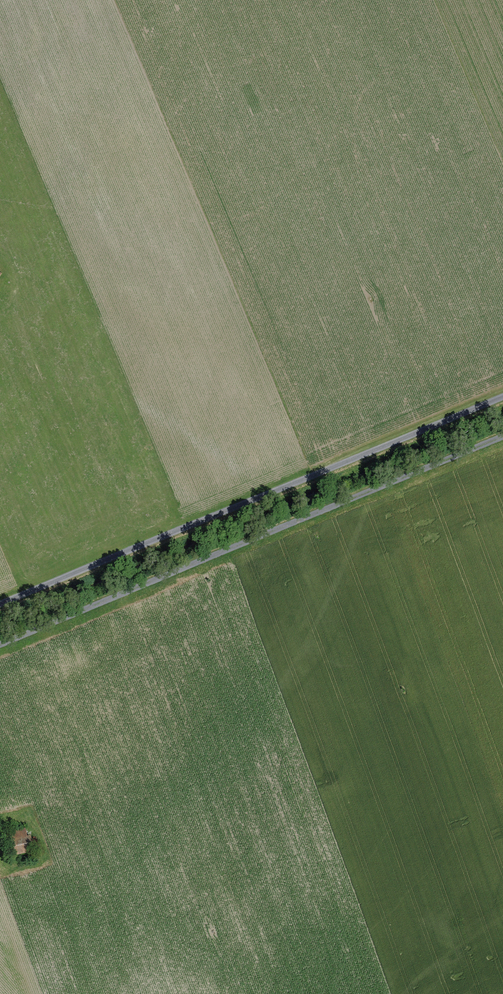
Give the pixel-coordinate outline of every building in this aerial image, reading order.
[(30,829),(9,833),(14,856),(34,852),(30,829)]
